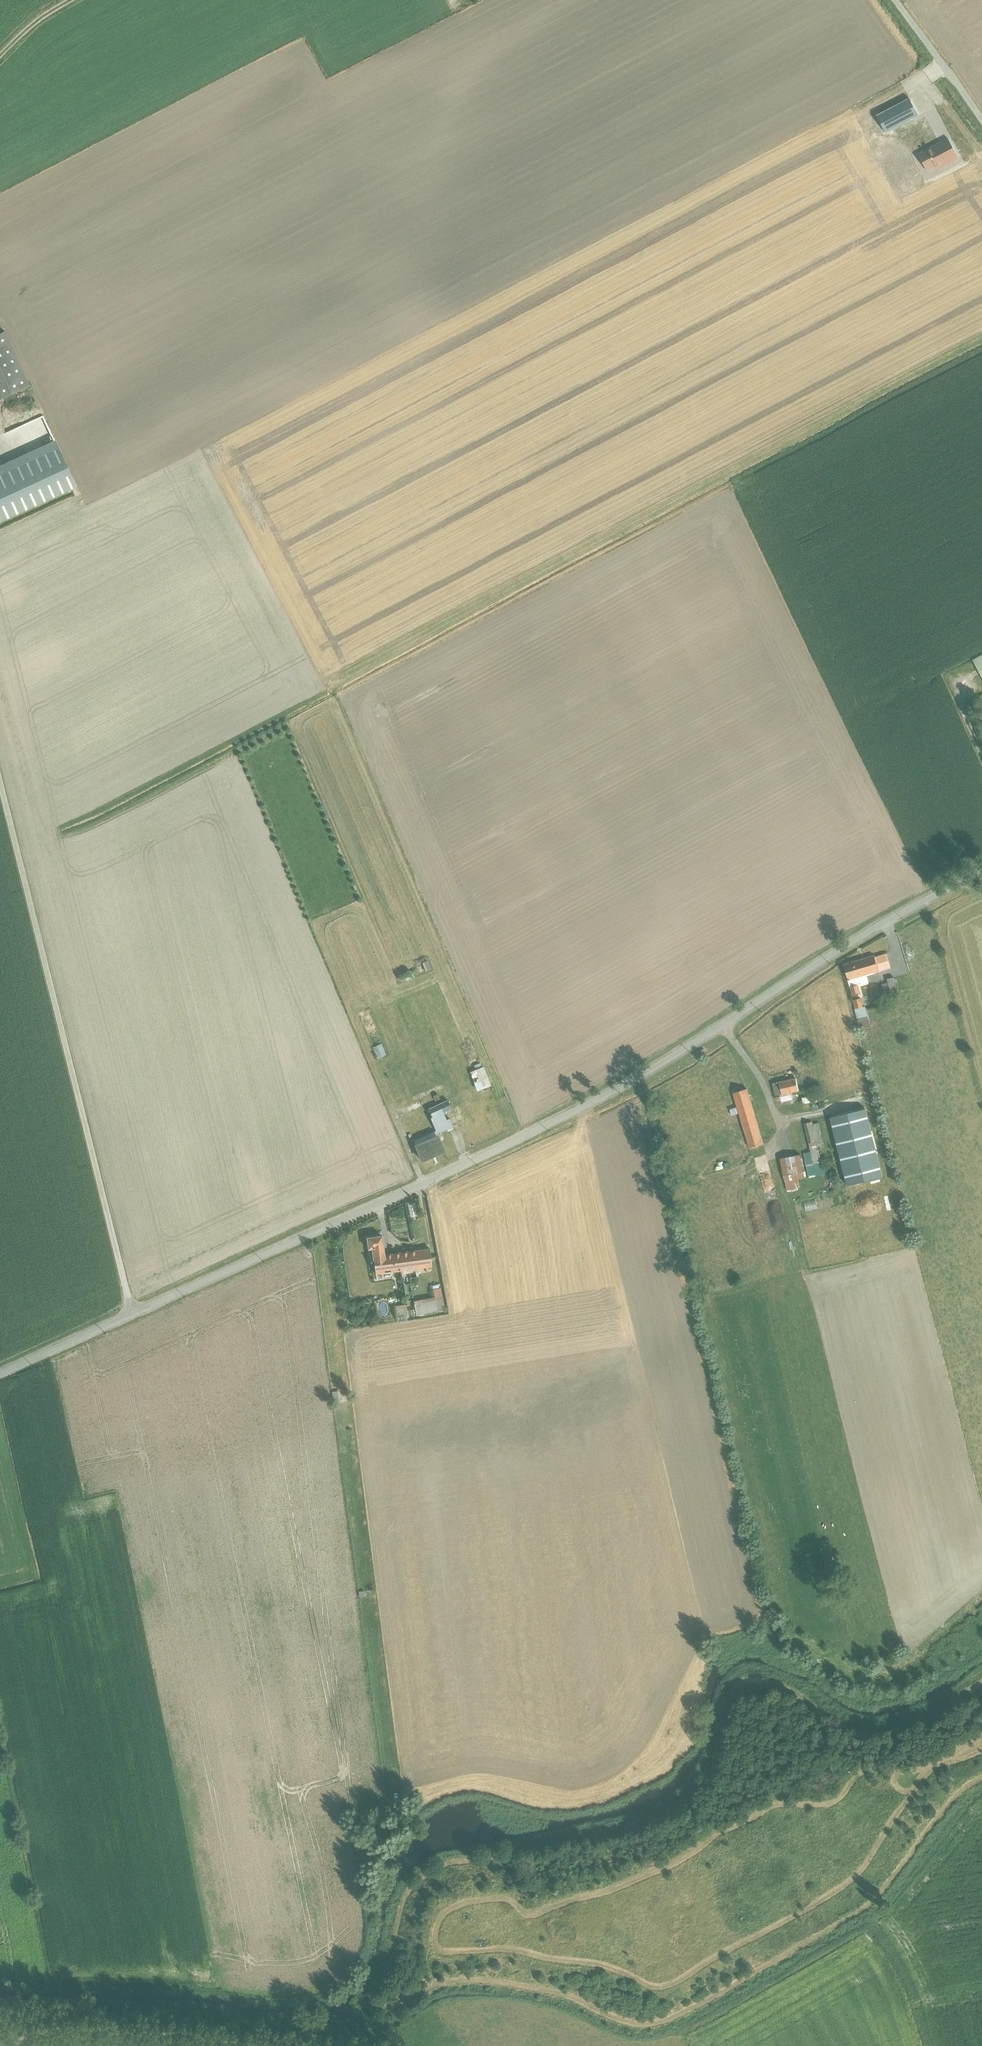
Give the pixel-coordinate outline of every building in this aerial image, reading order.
[(941,122),(922,95),(905,107),(925,134),(941,122)] [(972,127),(963,115),(941,131),(949,141),(934,152),(941,162),(968,142),(962,134),(972,127)] [(910,159),(906,170),(919,174),(922,163),(910,159)] [(31,385),(7,331),(0,334),(0,399),(31,385)] [(27,395),(7,402),(12,419),(32,412),(27,395)] [(0,462),(0,521),(76,486),(54,437),(0,462)] [(406,958),(410,971),(422,967),(418,955),(406,958)] [(850,981),(889,974),(886,956),(847,964),(850,981)] [(886,975),(876,976),(878,984),(887,983),(886,975)] [(847,1007),(855,1005),(853,995),(845,997),(847,1007)] [(856,1005),(847,1008),(853,1027),(862,1024),(856,1005)] [(370,1058),(379,1055),(374,1041),(365,1044),(370,1058)] [(778,1102),(802,1096),(798,1079),(774,1085),(778,1102)] [(768,1145),(752,1089),(735,1093),(752,1150),(768,1145)] [(409,1138),(418,1157),(448,1142),(442,1132),(455,1125),(446,1106),(429,1115),(435,1125),(409,1138)] [(478,1109),(472,1112),(481,1133),(487,1130),(478,1109)] [(458,1116),(461,1125),(468,1123),(465,1113),(458,1116)] [(785,1153),(789,1179),(814,1175),(812,1162),(822,1161),(821,1153),(826,1152),(821,1121),(807,1123),(810,1150),(785,1153)] [(710,1144),(696,1149),(699,1156),(712,1150),(710,1144)] [(704,1172),(726,1169),(725,1161),(703,1164),(704,1172)] [(401,1216),(412,1214),(408,1198),(397,1200),(401,1216)] [(386,1235),(369,1238),(375,1287),(393,1285),(391,1270),(431,1264),(429,1248),(389,1254),(386,1235)] [(418,1319),(416,1302),(397,1304),(399,1321),(418,1319)] [(396,1303),(388,1304),(389,1313),(398,1312),(396,1303)] [(331,1388),(323,1389),(325,1400),(333,1399),(331,1388)]
